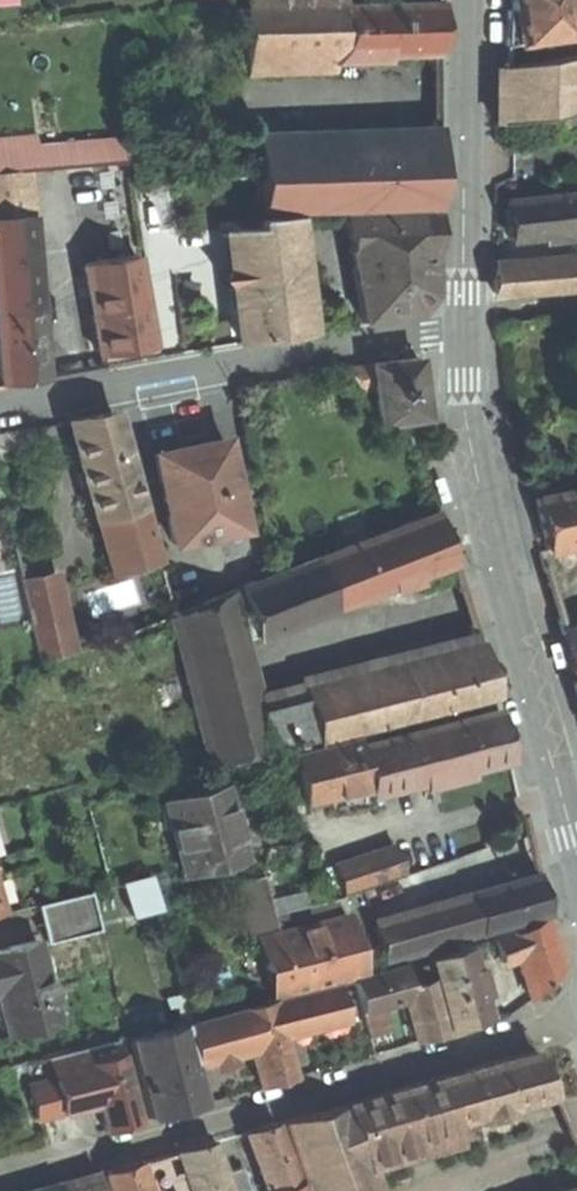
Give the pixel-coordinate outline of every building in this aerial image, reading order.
[(518,42),(571,34),(566,0),(512,0),(513,9),(518,42)] [(345,56),(435,55),(438,30),(441,1),(343,3),(345,56)] [(334,57),(345,56),(343,3),(247,8),(248,50),(333,46),(334,57)] [(506,28),(506,44),(518,42),(513,9),(507,10),(506,28)] [(571,34),(518,42),(506,44),(505,65),(576,53),(576,33),(571,34)] [(334,68),(334,57),(333,46),(248,50),(250,72),(334,68)] [(505,65),(497,66),(496,124),(561,114),(576,111),(576,53),(505,65)] [(561,114),(564,132),(576,130),(576,111),(561,114)] [(22,169),(125,160),(123,140),(0,151),(0,171),(22,169)] [(257,207),(435,201),(436,147),(257,153),(257,170),(256,170),(257,207)] [(39,258),(22,169),(0,171),(0,260),(39,258)] [(510,240),(576,232),(576,193),(506,201),(508,222),(510,240)] [(434,213),(344,216),(354,264),(351,265),(363,322),(415,313),(432,296),(434,249),(434,213)] [(292,215),(258,217),(259,228),(230,230),(234,264),(222,278),(236,289),(241,342),(274,337),(307,332),(292,215)] [(83,264),(99,354),(127,349),(153,344),(137,255),(83,264)] [(44,330),(39,258),(0,260),(0,333),(44,330)] [(515,266),(517,290),(576,285),(576,262),(515,266)] [(494,291),(517,290),(515,266),(493,268),(494,291)] [(47,377),(44,330),(0,333),(0,356),(3,384),(47,377)] [(418,358),(370,364),(373,387),(377,419),(389,423),(426,418),(420,374),(418,358)] [(359,390),(373,387),(370,364),(345,367),(359,390)] [(90,416),(68,421),(95,519),(96,518),(139,504),(112,412),(90,416)] [(184,448),(155,455),(173,542),(241,528),(223,440),(184,448)] [(546,550),(576,543),(576,489),(536,498),(541,526),(546,550)] [(141,503),(139,504),(96,518),(113,572),(158,558),(141,503)] [(318,558),(336,607),(452,563),(444,538),(436,512),(318,558)] [(257,637),(336,607),(318,558),(240,588),(257,637)] [(41,659),(73,651),(55,575),(23,583),(41,659)] [(133,578),(87,593),(95,617),(141,602),(133,578)] [(240,588),(230,593),(243,639),(257,637),(240,588)] [(213,763),(273,747),(262,708),(243,639),(230,593),(173,617),(213,763)] [(576,668),(576,629),(561,634),(570,670),(576,668)] [(554,641),(550,642),(556,667),(566,664),(561,646),(559,639),(554,641)] [(304,697),(315,738),(492,691),(480,652),(304,697)] [(273,748),(315,738),(304,697),(262,708),(273,747),(273,748)] [(497,710),(396,735),(408,786),(510,760),(503,735),(497,710)] [(370,795),(408,786),(396,735),(357,745),(367,787),(370,795)] [(337,794),(367,787),(357,745),(355,737),(291,752),(304,803),(337,794)] [(183,871),(241,856),(232,822),(223,787),(165,801),(183,871)] [(334,864),(345,896),(404,875),(393,844),(334,864)] [(493,893),(472,900),(482,932),(545,913),(539,890),(534,869),(489,880),(493,893)] [(121,882),(130,914),(158,907),(149,875),(121,882)] [(263,875),(236,882),(251,940),(259,938),(266,966),(275,963),(283,996),(352,978),(344,948),(353,945),(345,915),(335,918),(331,899),(273,914),(263,875)] [(38,906),(47,943),(100,929),(91,892),(38,906)] [(472,900),(373,931),(382,963),(482,932),(472,900)] [(545,917),(507,932),(514,954),(530,998),(562,969),(545,917)] [(499,959),(514,954),(507,932),(491,939),(499,959)] [(0,951),(0,1006),(8,1037),(59,1024),(37,941),(0,951)] [(361,975),(353,945),(344,948),(352,978),(361,975)] [(428,958),(449,1029),(469,1023),(489,1018),(470,954),(469,954),(466,946),(428,958)] [(274,998),(283,996),(275,963),(266,966),(274,998)] [(383,1006),(404,999),(400,985),(429,977),(426,966),(403,972),(402,966),(351,980),(360,1012),(383,1006)] [(431,1036),(445,1032),(429,977),(400,985),(404,999),(416,1040),(431,1036)] [(345,1018),(335,983),(272,1001),(282,1035),(345,1018)] [(293,1077),(282,1035),(272,1001),(237,1011),(248,1049),(259,1086),(278,1081),(293,1077)] [(390,1030),(383,1006),(360,1012),(368,1037),(390,1030)] [(196,1063),(248,1049),(237,1011),(185,1025),(196,1063)] [(177,1110),(205,1103),(185,1025),(131,1039),(151,1117),(177,1110)] [(98,1104),(104,1130),(137,1122),(116,1039),(83,1048),(95,1093),(98,1104)] [(62,1102),(95,1093),(83,1048),(47,1057),(53,1078),(47,1079),(28,1084),(37,1119),(64,1112),(62,1102)] [(535,1051),(441,1077),(453,1124),(472,1119),(555,1095),(544,1073),(535,1051)] [(42,1058),(47,1079),(53,1078),(47,1057),(42,1058)] [(457,1139),(453,1124),(441,1077),(401,1088),(417,1148),(417,1150),(457,1139)] [(367,1163),(417,1148),(401,1088),(346,1103),(367,1163)] [(80,1108),(98,1104),(95,1093),(62,1102),(64,1112),(80,1108)] [(367,1163),(346,1103),(282,1121),(308,1190),(377,1190),(367,1163)] [(476,1133),(472,1119),(453,1124),(457,1139),(476,1133)] [(247,1133),(268,1190),(302,1190),(278,1122),(261,1128),(247,1133)] [(226,1172),(225,1173),(214,1141),(184,1149),(198,1190),(232,1190),(226,1172)] [(176,1150),(153,1158),(161,1181),(184,1173),(176,1150)] [(110,1190),(146,1190),(143,1181),(137,1162),(122,1166),(104,1172),(110,1190)] [(226,1172),(232,1190),(250,1190),(242,1167),(226,1172)] [(59,1184),(61,1190),(104,1190),(100,1173),(59,1184)] [(143,1181),(146,1190),(156,1190),(151,1178),(143,1181)]
